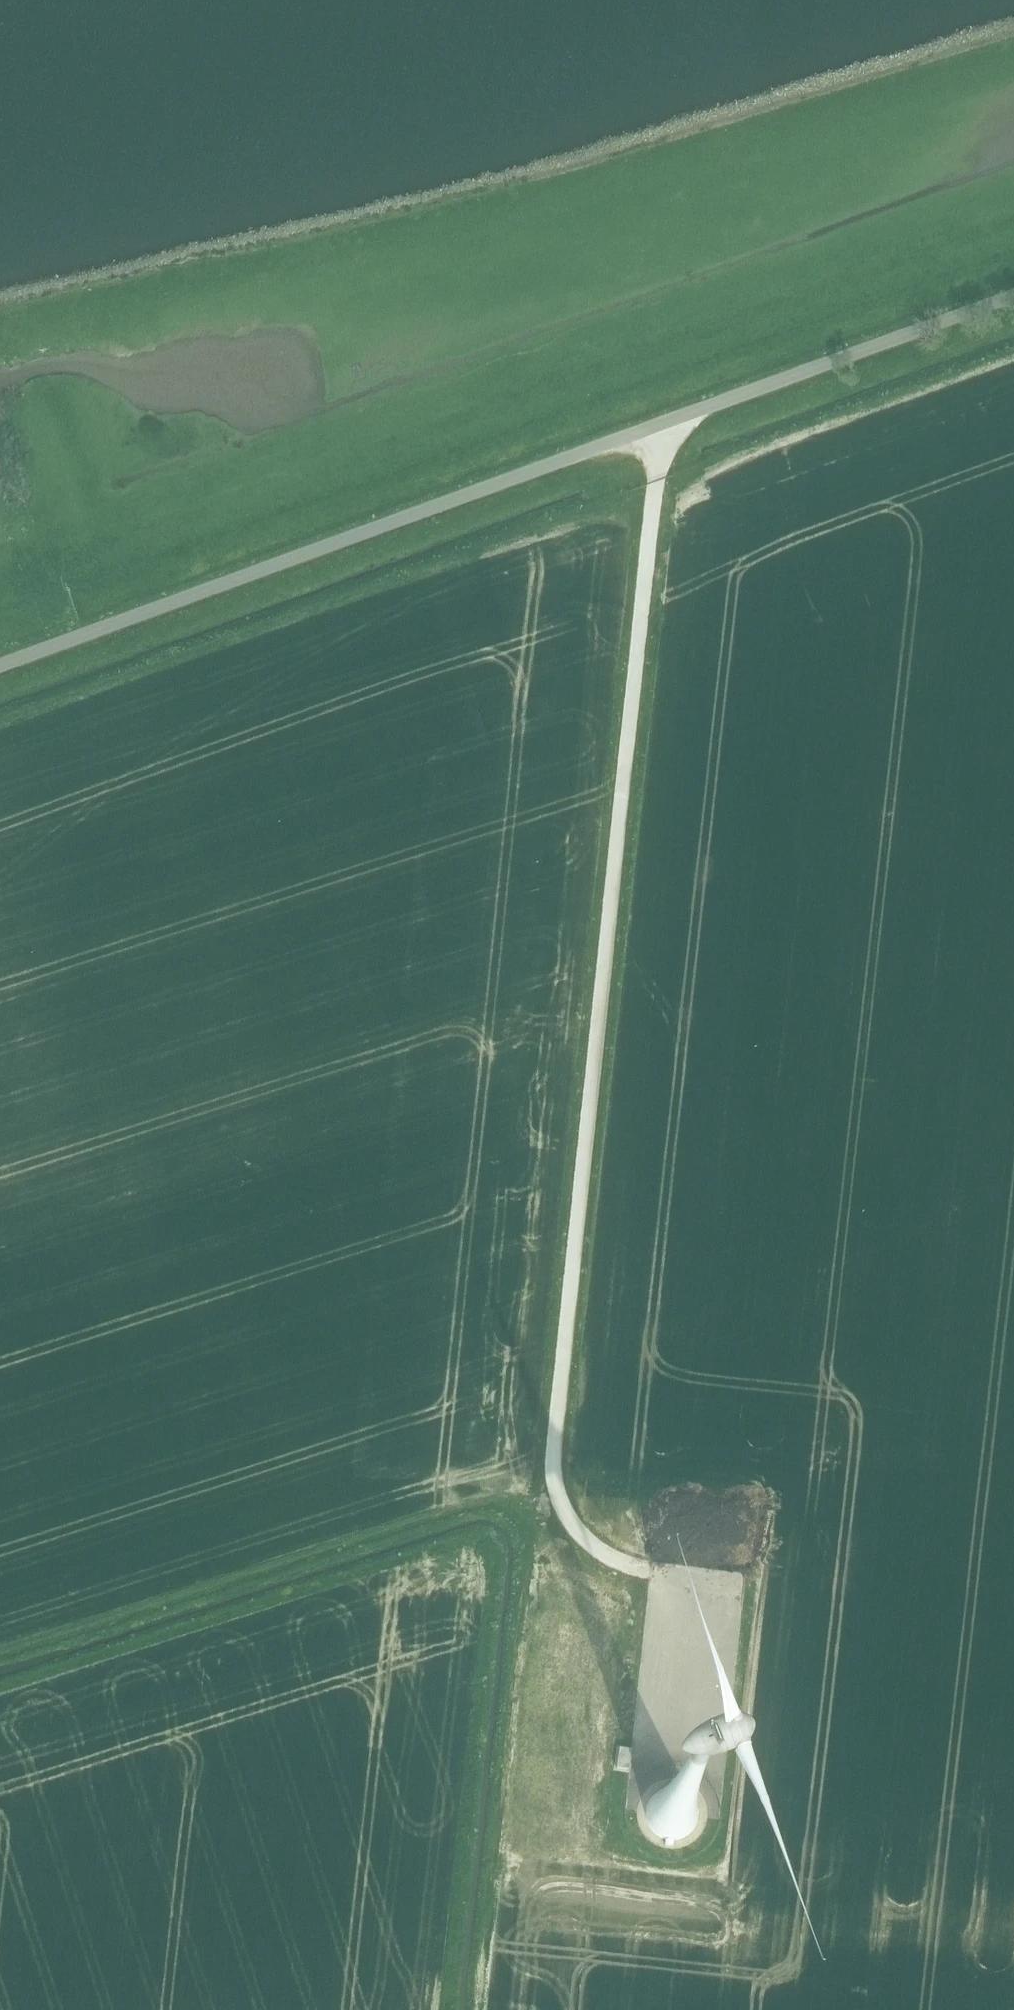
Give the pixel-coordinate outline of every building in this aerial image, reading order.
[(633,1748),(620,1746),(617,1769),(631,1771),(633,1748)] [(647,1811),(647,1813),(647,1815),(647,1817),(648,1820),(648,1822),(649,1824),(650,1826),(652,1828),(653,1830),(654,1831),(656,1833),(658,1834),(660,1835),(662,1836),(664,1837),(666,1838),(668,1838),(671,1839),(673,1839),(675,1839),(677,1838),(680,1838),(682,1837),(684,1836),(686,1835),(688,1834),(690,1833),(691,1831),(693,1830),(694,1828),(695,1826),(696,1824),(697,1822),(698,1820),(698,1817),(699,1815),(699,1813),(699,1811),(698,1808),(698,1806),(697,1804),(696,1802),(695,1800),(694,1798),(693,1796),(691,1794),(690,1793),(688,1792),(686,1790),(684,1789),(682,1788),(680,1788),(677,1787),(675,1787),(673,1787),(671,1787),(668,1787),(666,1788),(664,1788),(662,1789),(660,1790),(658,1792),(656,1793),(654,1794),(653,1796),(652,1798),(650,1800),(649,1802),(648,1804),(648,1806),(647,1808),(647,1811)]
